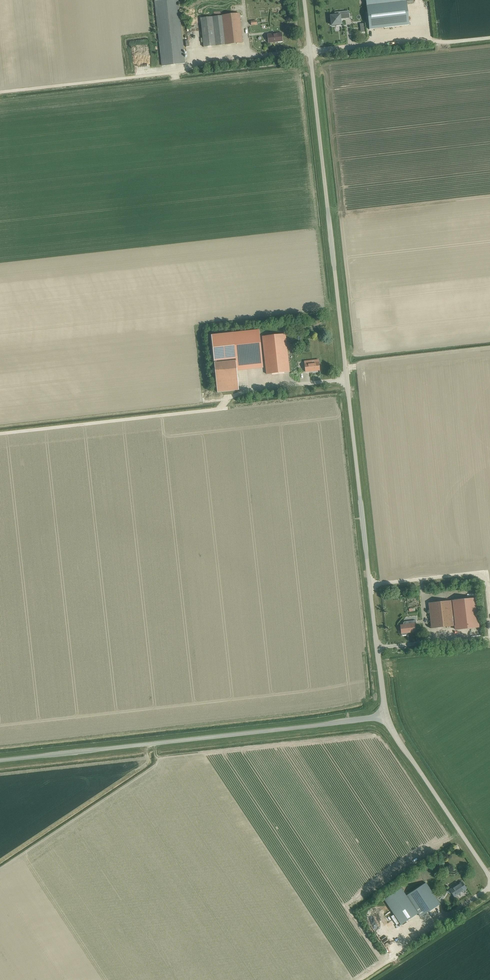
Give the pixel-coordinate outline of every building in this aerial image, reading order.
[(155,1),(162,66),(184,63),(177,0),(163,0),(155,1)] [(409,25),(406,0),(366,0),(369,30),(409,25)] [(335,15),(330,16),(331,25),(332,25),(332,26),(340,25),(340,24),(341,24),(340,18),(344,17),(345,19),(349,18),(349,11),(335,13),(335,15)] [(223,15),(223,16),(226,44),(242,42),(239,13),(223,15)] [(223,16),(213,17),(217,45),(226,44),(223,16)] [(213,17),(200,18),(203,47),(217,45),(213,17)] [(268,43),(282,41),(281,33),(267,34),(268,43)] [(233,333),(211,335),(214,361),(236,359),(233,333)] [(251,357),(249,334),(237,335),(238,357),(251,357)] [(266,374),(289,371),(285,334),(262,337),(266,374)] [(235,360),(214,363),(214,368),(212,369),(213,372),(215,372),(217,392),(238,390),(235,360)] [(305,372),(319,370),(318,360),(304,361),(305,372)] [(455,625),(455,630),(478,627),(475,598),(452,600),(455,625)] [(455,625),(452,600),(428,603),(431,628),(455,625)] [(401,633),(415,632),(414,623),(410,624),(410,622),(406,622),(406,624),(400,625),(401,633)] [(454,896),(466,888),(461,881),(449,889),(454,896)] [(426,883),(406,896),(417,913),(418,913),(420,916),(439,904),(436,898),(434,895),(426,883)] [(417,913),(406,896),(401,888),(384,899),(400,924),(417,913)]
